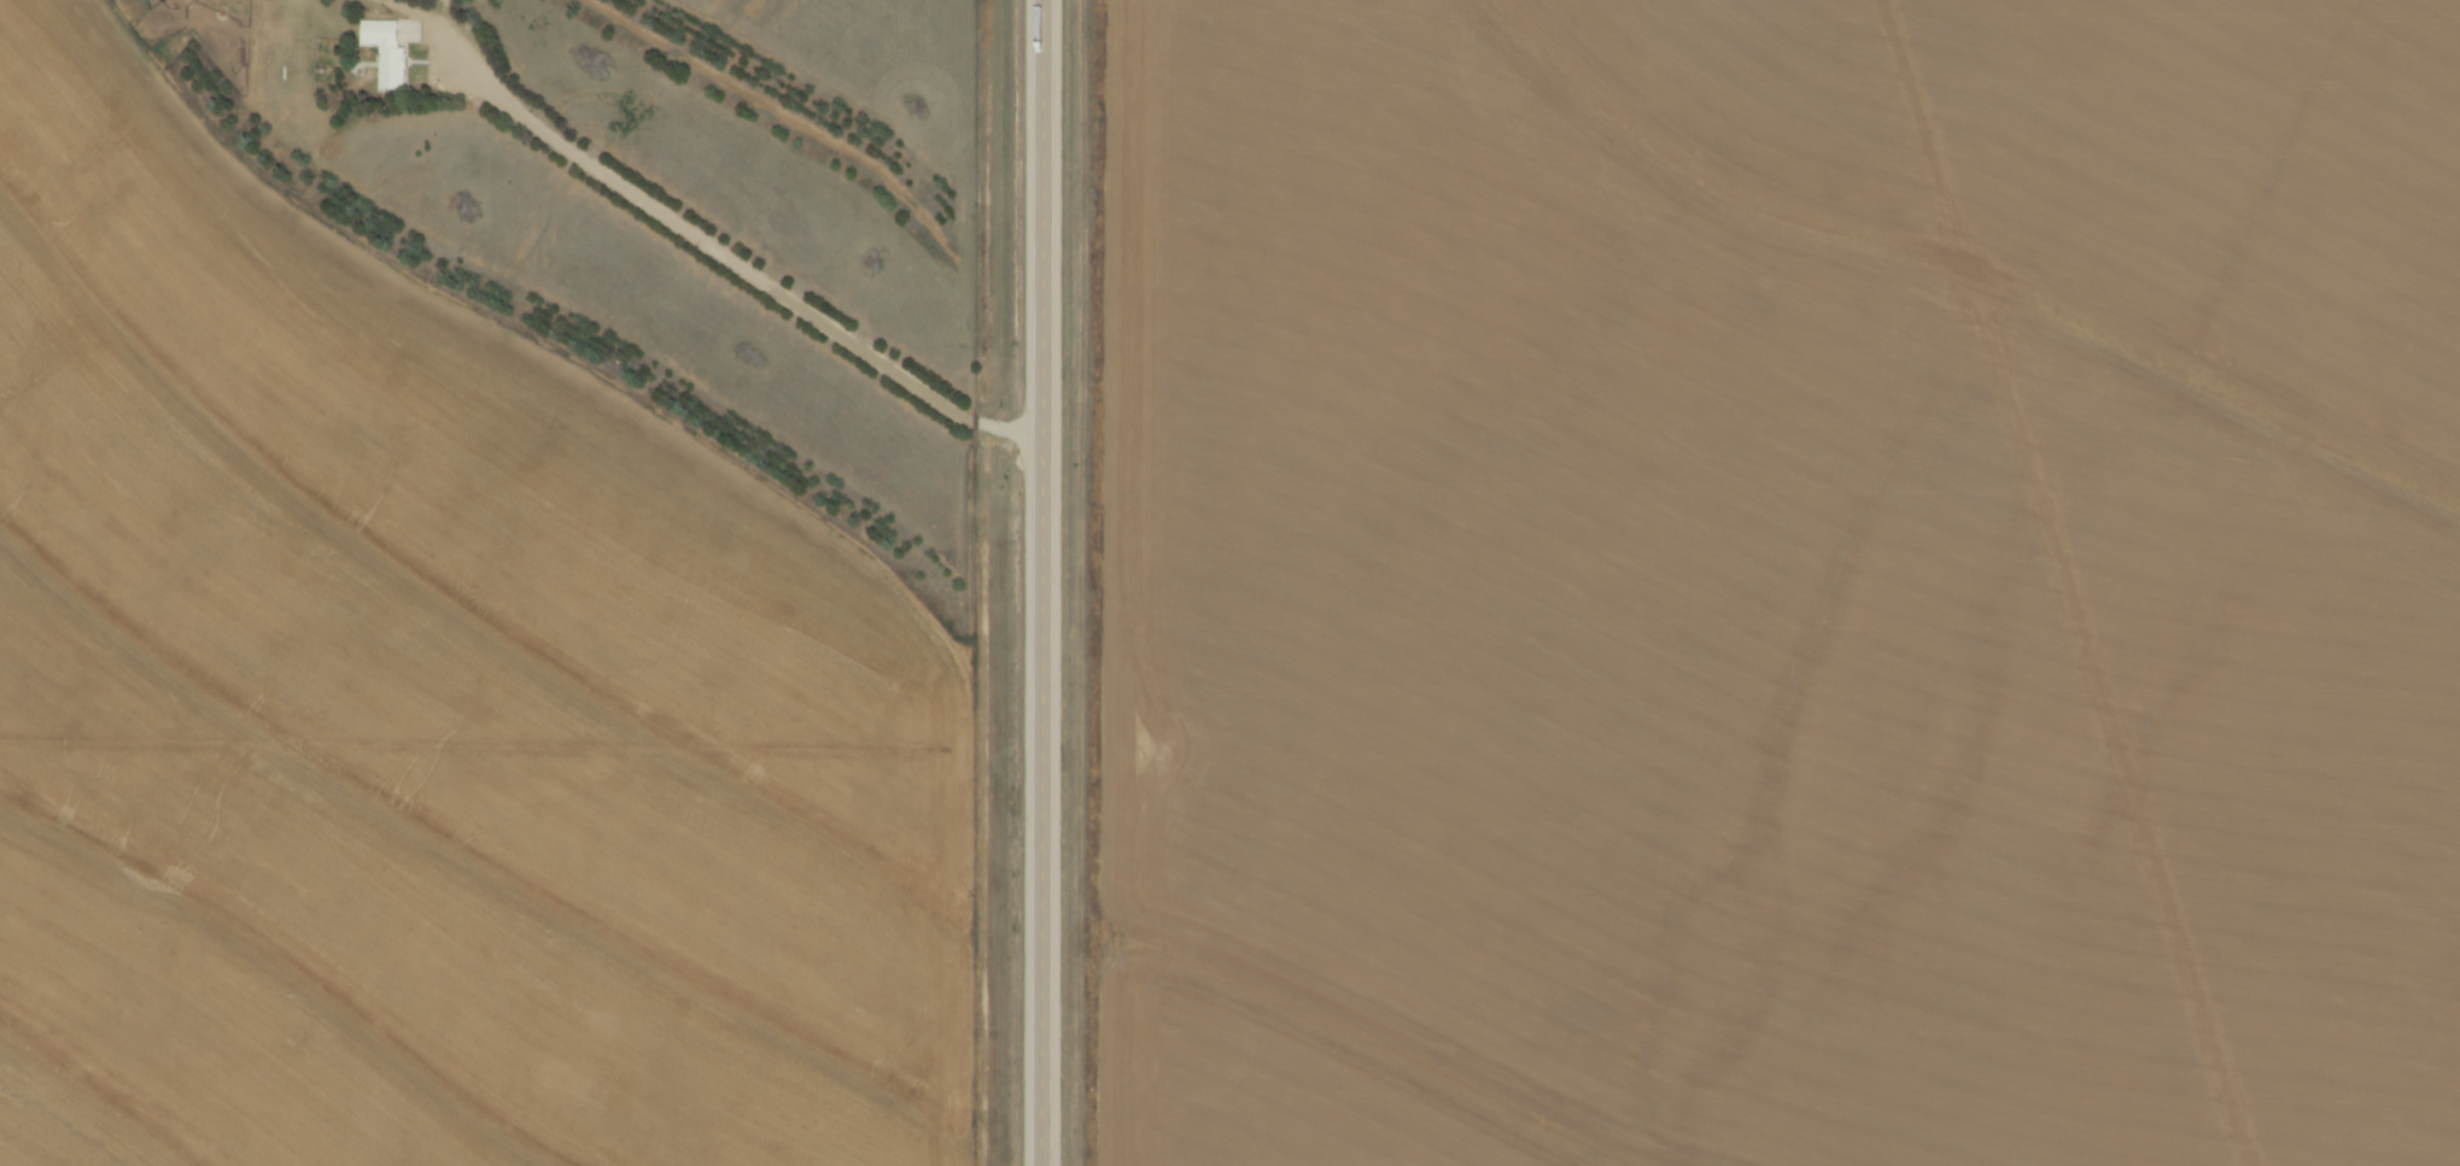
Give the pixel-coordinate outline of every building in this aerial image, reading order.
[(399,23),(358,23),(358,46),(377,45),(377,92),(400,91),(399,23)]
